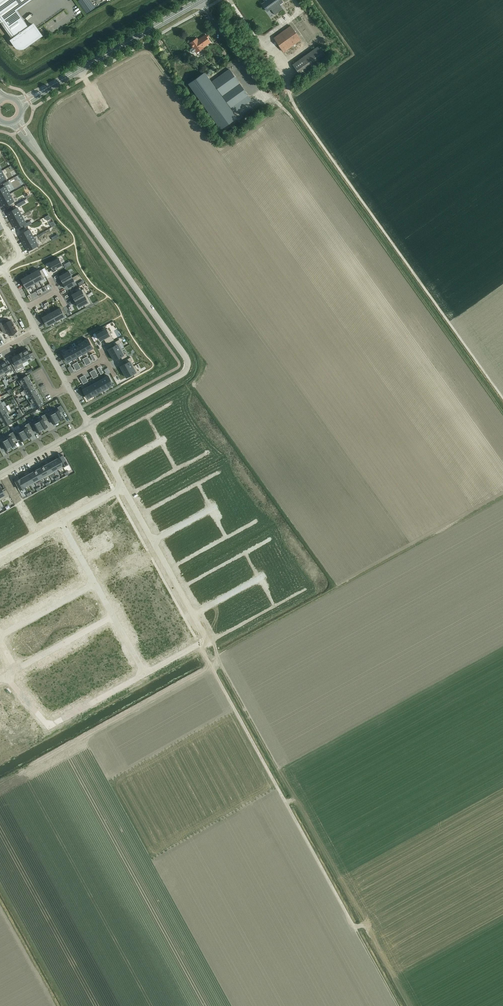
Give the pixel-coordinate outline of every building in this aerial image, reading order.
[(17,47),(18,48),(20,48),(21,48),(23,48),(25,47),(41,35),(33,24),(29,27),(17,11),(32,0),(0,0),(0,22),(12,39),(11,40),(15,45),(17,47)] [(261,2),(267,11),(271,9),(275,14),(283,8),(279,3),(282,1),(281,0),(264,0),(261,2)] [(284,52),(301,40),(291,26),(274,38),(284,52)] [(203,47),(210,42),(205,35),(198,40),(197,38),(190,43),(193,48),(191,49),(191,50),(191,51),(191,52),(193,53),(194,53),(196,51),(197,52),(203,48),(203,47)] [(319,45),(293,64),(302,76),(328,58),(319,45)] [(222,95),(239,83),(229,69),(212,81),(222,95)] [(221,129),(237,117),(205,72),(188,84),(221,129)] [(251,100),(239,83),(222,95),(234,112),(251,100)] [(0,189),(0,199),(10,194),(6,186),(0,189)] [(0,199),(0,200),(4,207),(14,201),(10,194),(0,199)] [(17,208),(8,213),(12,221),(22,215),(17,208)] [(22,215),(12,221),(16,228),(26,223),(22,215)] [(29,230),(19,235),(24,243),(34,237),(29,230)] [(34,237),(24,243),(28,250),(38,245),(34,237)] [(59,258),(50,263),(53,269),(56,268),(58,270),(64,267),(59,258)] [(39,269),(35,272),(39,280),(44,278),(44,277),(46,276),(45,274),(42,275),(40,270),(39,269)] [(69,271),(60,276),(63,282),(72,277),(69,271)] [(35,272),(30,274),(35,284),(36,283),(35,282),(39,280),(35,272)] [(30,274),(26,277),(32,287),(31,286),(35,284),(30,274)] [(26,277),(21,279),(26,287),(27,290),(32,287),(26,277)] [(72,277),(63,282),(66,289),(76,283),(72,277)] [(77,292),(72,295),(75,301),(87,294),(84,288),(81,290),(80,287),(75,289),(77,292)] [(87,294),(75,301),(79,307),(84,304),(85,307),(92,303),(87,294)] [(60,308),(56,310),(60,318),(65,316),(60,308)] [(50,310),(46,313),(47,315),(51,323),(56,321),(51,313),(52,312),(50,310)] [(52,312),(51,313),(56,321),(60,318),(56,310),(52,312)] [(47,315),(42,317),(47,326),(51,323),(47,315)] [(0,324),(0,326),(4,333),(6,331),(7,332),(10,336),(12,335),(18,332),(17,331),(11,321),(6,323),(5,321),(0,324)] [(107,328),(97,334),(100,340),(104,338),(107,344),(114,340),(107,328)] [(88,339),(83,342),(88,350),(93,348),(88,339)] [(115,345),(108,349),(111,354),(122,349),(119,343),(121,342),(119,339),(113,343),(115,345)] [(83,342),(78,345),(83,353),(88,350),(83,342)] [(78,345),(73,347),(78,356),(83,353),(78,345)] [(68,350),(73,359),(78,356),(73,347),(68,350)] [(23,352),(22,352),(27,361),(28,361),(27,359),(32,357),(33,359),(36,357),(33,352),(30,354),(28,349),(23,352)] [(122,349),(111,354),(114,360),(121,356),(122,359),(127,356),(126,353),(124,354),(122,349)] [(68,350),(63,353),(63,354),(64,355),(68,362),(73,359),(68,350)] [(22,352),(17,354),(23,364),(23,363),(27,361),(22,352)] [(15,362),(12,364),(15,369),(23,364),(17,354),(12,357),(15,362)] [(127,362),(120,366),(123,372),(135,365),(134,366),(131,361),(132,360),(130,357),(125,360),(127,362)] [(5,361),(0,364),(5,372),(6,374),(14,370),(12,367),(11,364),(8,366),(5,361)] [(135,365),(123,372),(126,377),(133,373),(135,376),(141,373),(139,370),(138,370),(135,365)] [(28,375),(18,381),(20,385),(30,380),(28,375)] [(108,376),(103,378),(108,387),(113,384),(108,376)] [(103,378),(98,381),(103,390),(108,387),(103,378)] [(30,380),(20,385),(20,386),(23,384),(25,389),(23,390),(33,385),(30,380)] [(98,381),(93,384),(98,392),(103,390),(98,381)] [(88,385),(87,386),(93,395),(98,392),(93,384),(88,387),(88,385)] [(33,385),(23,390),(26,395),(36,389),(33,385)] [(87,386),(82,388),(86,396),(87,397),(88,398),(93,395),(87,386)] [(36,389),(26,395),(28,394),(30,398),(28,399),(28,400),(38,394),(36,389)] [(38,394),(28,400),(31,404),(41,399),(38,394)] [(41,399),(31,404),(31,405),(33,403),(36,408),(44,404),(43,404),(41,399)] [(53,410),(58,420),(64,417),(61,412),(64,410),(61,405),(57,407),(58,408),(53,411),(53,410)] [(0,409),(0,415),(9,410),(6,406),(0,409)] [(0,415),(0,418),(1,421),(9,416),(7,412),(9,411),(9,410),(0,415)] [(53,423),(58,420),(53,410),(47,413),(44,414),(47,420),(50,418),(53,423)] [(42,417),(37,420),(42,429),(48,426),(45,421),(47,420),(44,414),(42,416),(42,417)] [(9,416),(1,421),(4,425),(4,426),(12,421),(9,416)] [(31,421),(28,423),(31,428),(34,427),(37,432),(42,429),(37,420),(32,423),(31,421)] [(29,430),(31,428),(28,423),(26,425),(21,428),(26,438),(32,435),(29,430)] [(15,430),(12,432),(15,437),(18,436),(21,440),(21,441),(26,438),(21,428),(19,429),(16,431),(15,430)] [(15,437),(12,432),(10,433),(10,434),(5,437),(10,447),(16,444),(13,438),(15,437)] [(1,439),(0,439),(0,446),(2,444),(5,450),(10,447),(5,437),(1,439)] [(84,439),(74,444),(77,450),(87,444),(84,439)] [(87,444),(77,450),(81,458),(86,455),(85,452),(90,450),(87,444)] [(58,458),(64,467),(69,465),(63,455),(58,458)] [(87,457),(82,459),(86,467),(96,462),(93,456),(89,459),(87,457)] [(53,460),(59,470),(64,467),(58,458),(53,460)] [(59,470),(53,460),(49,463),(54,473),(54,472),(54,471),(58,468),(59,470)] [(96,462),(86,467),(91,475),(96,472),(94,470),(99,467),(96,462)] [(54,473),(49,463),(44,465),(49,475),(54,473)] [(39,468),(45,478),(49,475),(44,465),(39,468)] [(44,478),(45,478),(39,468),(35,471),(40,480),(44,477),(44,478)] [(35,482),(40,480),(35,471),(30,473),(35,482)] [(30,473),(25,476),(30,485),(35,482),(30,473)] [(97,474),(92,477),(96,485),(107,479),(106,479),(103,474),(98,477),(97,474)] [(30,485),(25,476),(20,478),(25,487),(29,484),(30,485)] [(25,487),(20,478),(15,481),(20,489),(25,487)] [(107,479),(96,485),(99,490),(109,484),(107,479)] [(80,485),(75,488),(80,497),(85,494),(80,485)] [(1,500),(9,495),(6,489),(3,491),(1,486),(0,486),(0,497),(1,500)] [(75,488),(70,490),(75,499),(80,497),(75,488)] [(70,490),(65,493),(70,502),(75,499),(70,490)] [(65,493),(60,495),(65,504),(70,502),(65,493)] [(60,495),(55,498),(60,507),(65,504),(60,495)] [(52,500),(46,503),(51,512),(57,509),(52,500)] [(46,503),(42,506),(46,515),(51,512),(46,503)] [(42,506),(37,508),(42,517),(46,515),(42,506)] [(37,508),(32,511),(36,520),(42,517),(37,508)] [(19,519),(14,522),(19,532),(25,529),(19,519)] [(14,522),(6,526),(9,531),(11,530),(14,535),(19,532),(14,522)] [(0,530),(0,534),(4,541),(9,538),(6,533),(9,531),(6,526),(0,530)] [(59,535),(53,538),(58,547),(63,544),(60,539),(61,539),(59,535)] [(53,538),(48,541),(51,546),(49,547),(51,551),(58,547),(53,538)] [(43,546),(38,549),(43,558),(48,555),(43,546)] [(38,549),(34,551),(39,560),(43,558),(38,549)] [(34,551),(29,554),(34,563),(39,560),(34,551)] [(29,554),(24,557),(29,565),(34,563),(29,554)] [(24,557),(19,559),(24,568),(29,565),(24,557)] [(14,562),(8,565),(13,574),(18,571),(14,562)] [(8,565),(4,568),(8,577),(13,574),(8,565)] [(0,570),(0,573),(4,579),(8,577),(4,568),(0,570)]
